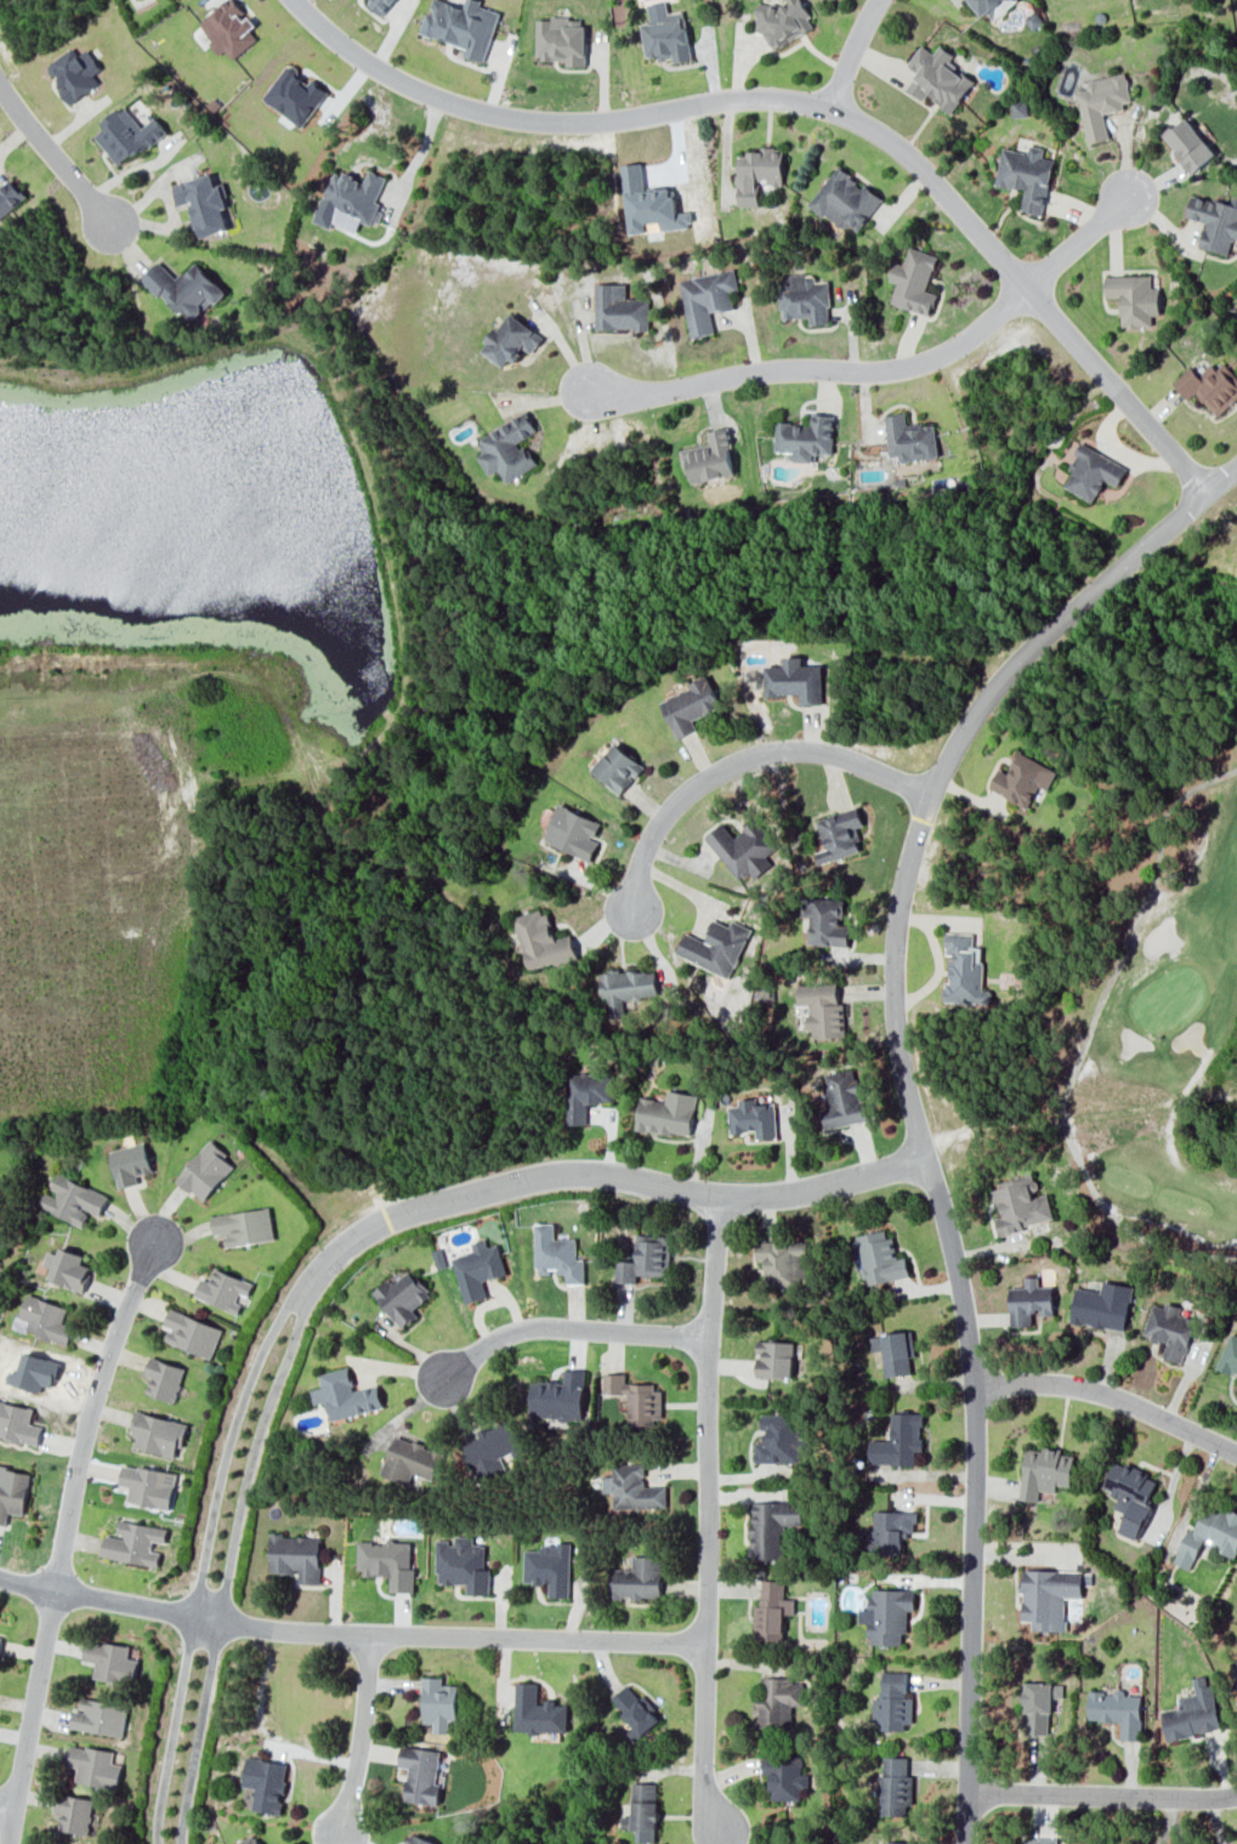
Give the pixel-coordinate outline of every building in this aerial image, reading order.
[(210,44),(219,55),(224,50),(232,59),(261,33),(232,0),(225,0),(199,23),(214,41),(210,44)] [(368,3),(382,15),(394,0),(370,0),(368,3)] [(500,12),(479,5),(481,0),(466,0),(463,7),(443,0),(433,0),(429,12),(426,11),(419,33),(465,47),(463,54),(484,61),(500,12)] [(771,48),(815,28),(802,0),(777,0),(754,11),(771,48)] [(989,23),(1019,0),(972,0),(989,23)] [(640,23),(645,57),(657,56),(657,61),(672,58),(673,62),(691,60),(684,10),(667,12),(666,1),(647,4),(650,22),(640,23)] [(585,66),(585,18),(536,17),(535,59),(566,59),(566,65),(585,66)] [(952,112),(975,79),(949,61),(954,54),(940,44),(933,53),(921,44),(907,65),(917,72),(906,88),(923,100),(927,95),(952,112)] [(70,105),(99,81),(94,74),(102,68),(86,48),(79,55),(72,46),(48,66),(64,86),(59,91),(70,105)] [(1088,143),(1109,138),(1103,114),(1124,109),(1122,102),(1131,100),(1125,72),(1086,80),(1088,88),(1076,91),(1088,143)] [(1012,116),(1027,116),(1027,100),(1012,100),(1012,116)] [(94,135),(119,167),(166,130),(155,117),(141,127),(123,105),(106,118),(110,123),(94,135)] [(1191,173),(1216,153),(1187,117),(1163,137),(1191,173)] [(1054,159),(1042,157),(1044,148),(1030,145),(1028,153),(1002,148),(995,184),(1024,190),(1020,210),(1043,215),(1054,159)] [(737,206),(757,206),(758,183),(783,183),(783,147),(760,146),(759,153),(738,153),(737,206)] [(883,198),(838,165),(809,204),(843,230),(848,223),(858,231),(883,198)] [(313,221),(330,228),(332,222),(356,231),(361,219),(377,225),(384,207),(375,204),(386,176),(368,170),(364,181),(333,169),(313,221)] [(173,184),(179,206),(190,202),(199,237),(228,229),(222,209),(229,207),(223,184),(215,186),(212,173),(173,184)] [(27,197),(12,178),(0,188),(0,218),(27,197)] [(1228,254),(1232,237),(1236,239),(1236,197),(1233,196),(1231,203),(1191,194),(1186,217),(1205,222),(1199,247),(1228,254)] [(937,255),(909,246),(903,265),(895,262),(889,280),(896,283),(889,303),(929,316),(936,294),(926,290),(937,255)] [(177,279),(158,261),(142,276),(190,323),(213,299),(217,303),(227,292),(195,260),(177,279)] [(679,280),(690,337),(714,332),(710,311),(734,307),(731,294),(739,292),(735,269),(679,280)] [(1151,275),(1105,276),(1106,297),(1120,297),(1121,327),(1151,326),(1151,315),(1160,315),(1160,288),(1151,288),(1151,275)] [(829,324),(828,276),(781,277),(782,318),(810,317),(810,324),(829,324)] [(595,329),(649,330),(650,299),(626,298),(626,283),(596,283),(595,329)] [(544,336),(509,312),(481,350),(504,366),(509,358),(514,361),(524,348),(532,353),(544,336)] [(1195,392),(1217,416),(1236,398),(1236,378),(1223,363),(1216,370),(1210,364),(1198,375),(1190,367),(1173,383),(1187,399),(1195,392)] [(477,438),(485,452),(478,455),(489,475),(499,469),(506,482),(535,466),(521,439),(536,431),(526,412),(477,438)] [(934,422),(906,425),(905,412),(885,414),(890,462),(938,457),(934,422)] [(774,451),(793,452),(793,461),(813,462),(813,453),(833,454),(834,414),(812,413),(812,423),(776,421),(774,451)] [(683,448),(688,482),(735,475),(727,427),(707,430),(709,443),(683,448)] [(1064,486),(1093,502),(1105,480),(1117,486),(1127,467),(1080,442),(1067,468),(1072,471),(1064,486)] [(824,664),(803,665),(803,656),(785,656),(785,665),(765,665),(766,695),(801,695),(801,705),(824,704),(824,664)] [(660,699),(678,739),(699,730),(694,719),(722,706),(709,677),(660,699)] [(621,794),(645,767),(617,742),(592,769),(621,794)] [(989,788),(1027,808),(1039,785),(1048,790),(1058,771),(1019,750),(1007,772),(1000,768),(989,788)] [(545,842),(592,859),(599,841),(595,840),(602,820),(559,804),(545,842)] [(862,851),(855,828),(864,825),(858,806),(816,819),(825,849),(815,852),(819,864),(862,851)] [(706,836),(739,880),(749,872),(754,878),(774,864),(767,855),(778,846),(757,818),(734,836),(723,822),(706,836)] [(842,898),(809,895),(805,943),(848,946),(850,925),(840,924),(842,898)] [(528,970),(578,957),(572,935),(555,939),(547,908),(514,916),(528,970)] [(675,954),(729,978),(752,928),(732,920),(729,926),(716,920),(706,941),(685,932),(675,954)] [(973,933),(946,932),(945,955),(950,955),(948,982),(944,982),(943,1001),(991,1003),(992,989),(981,988),(983,947),(972,946),(973,933)] [(659,993),(654,967),(621,974),(620,969),(601,972),(610,1017),(626,1013),(623,1001),(659,993)] [(845,1036),(844,1002),(838,1002),(837,983),(798,984),(798,1005),(808,1005),(809,1038),(845,1036)] [(857,1067),(822,1072),(827,1108),(822,1109),(825,1128),(865,1122),(857,1067)] [(566,1123),(587,1124),(587,1102),(612,1103),(613,1074),(567,1073),(566,1123)] [(697,1094),(667,1090),(666,1100),(640,1097),(635,1129),(691,1137),(697,1094)] [(730,1133),(756,1132),(756,1139),(777,1138),(776,1103),(757,1104),(757,1098),(738,1099),(738,1105),(728,1105),(730,1133)] [(177,1181),(205,1202),(236,1161),(207,1140),(177,1181)] [(119,1188),(139,1183),(137,1176),(153,1172),(146,1141),(109,1151),(119,1188)] [(84,1225),(89,1211),(101,1216),(109,1194),(58,1174),(50,1192),(45,1190),(38,1207),(84,1225)] [(1053,1223),(1048,1194),(1037,1196),(1033,1176),(993,1184),(999,1216),(995,1217),(998,1233),(1053,1223)] [(214,1235),(224,1234),(226,1247),(275,1239),(270,1206),(211,1216),(214,1235)] [(584,1283),(584,1258),(576,1258),(576,1238),(554,1238),(553,1222),(535,1223),(536,1274),(552,1273),(565,1272),(565,1283),(584,1283)] [(910,1276),(907,1257),(896,1259),(890,1229),(856,1235),(866,1285),(910,1276)] [(671,1235),(636,1234),(635,1260),(617,1260),(616,1282),(637,1282),(637,1275),(669,1276),(671,1235)] [(506,1274),(499,1243),(487,1246),(485,1238),(472,1242),(475,1251),(453,1257),(465,1303),(487,1297),(482,1280),(506,1274)] [(807,1240),(757,1241),(757,1260),(765,1260),(766,1277),(773,1277),(773,1287),(800,1286),(799,1274),(808,1274),(807,1240)] [(83,1292),(92,1268),(80,1264),(84,1254),(61,1246),(58,1253),(48,1250),(43,1264),(53,1267),(48,1279),(83,1292)] [(254,1282),(215,1267),(210,1279),(202,1276),(194,1296),(239,1314),(242,1304),(237,1301),(240,1293),(249,1296),(254,1282)] [(373,1293),(404,1327),(418,1314),(414,1310),(432,1293),(410,1269),(403,1276),(397,1270),(373,1293)] [(1054,1315),(1053,1286),(1038,1286),(1038,1275),(1025,1275),(1026,1287),(1009,1287),(1010,1326),(1032,1326),(1032,1312),(1040,1311),(1040,1315),(1054,1315)] [(1126,1331),(1134,1285),(1103,1280),(1101,1291),(1077,1287),(1071,1322),(1126,1331)] [(68,1306),(27,1293),(19,1318),(29,1321),(25,1331),(68,1345),(73,1327),(62,1324),(68,1306)] [(1143,1336),(1167,1341),(1163,1357),(1185,1363),(1196,1319),(1178,1315),(1180,1305),(1165,1301),(1164,1307),(1151,1304),(1143,1336)] [(213,1358),(222,1326),(170,1309),(165,1325),(170,1326),(165,1342),(213,1358)] [(911,1375),(910,1331),(883,1332),(885,1376),(911,1375)] [(1236,1375),(1236,1335),(1230,1332),(1216,1367),(1236,1375)] [(793,1377),(794,1341),(757,1340),(756,1376),(793,1377)] [(185,1366),(150,1358),(146,1375),(151,1377),(147,1395),(176,1402),(185,1366)] [(379,1384),(354,1390),(349,1367),(319,1374),(322,1387),(311,1390),(315,1404),(327,1401),(331,1419),(385,1407),(379,1384)] [(583,1419),(585,1370),(565,1370),(564,1382),(531,1380),(530,1417),(583,1419)] [(624,1373),(604,1372),(604,1393),(623,1394),(624,1373)] [(629,1424),(660,1425),(661,1390),(654,1390),(654,1384),(638,1383),(638,1391),(630,1390),(629,1424)] [(39,1446),(43,1426),(30,1423),(34,1407),(0,1400),(0,1438),(39,1446)] [(189,1422),(139,1411),(131,1447),(175,1457),(178,1446),(183,1448),(189,1422)] [(870,1439),(869,1463),(914,1464),(914,1451),(922,1451),(923,1412),(892,1412),(891,1440),(870,1439)] [(755,1462),(799,1463),(799,1448),(808,1448),(808,1438),(797,1438),(797,1414),(762,1413),(762,1442),(755,1442),(755,1462)] [(506,1470),(501,1456),(511,1452),(513,1457),(525,1453),(513,1419),(479,1431),(481,1438),(464,1444),(477,1480),(506,1470)] [(380,1474),(408,1484),(413,1472),(434,1480),(444,1453),(395,1434),(380,1474)] [(1074,1455),(1062,1454),(1062,1448),(1043,1446),(1042,1450),(1026,1448),(1020,1499),(1038,1501),(1039,1491),(1056,1493),(1058,1483),(1071,1485),(1074,1455)] [(1138,1540),(1152,1505),(1147,1503),(1158,1477),(1115,1459),(1102,1489),(1119,1496),(1113,1508),(1127,1514),(1119,1532),(1138,1540)] [(7,1525),(9,1512),(24,1514),(31,1473),(7,1469),(8,1465),(0,1464),(0,1524),(7,1525)] [(172,1509),(177,1471),(122,1464),(119,1485),(129,1486),(127,1503),(172,1509)] [(666,1486),(644,1486),(644,1464),(615,1465),(615,1476),(602,1476),(603,1492),(613,1492),(613,1508),(667,1508),(666,1486)] [(801,1524),(802,1501),(753,1500),(751,1559),(781,1560),(782,1524),(801,1524)] [(1236,1552),(1236,1512),(1223,1506),(1221,1512),(1202,1504),(1177,1564),(1191,1570),(1202,1543),(1235,1557),(1236,1552)] [(916,1511),(875,1510),(874,1528),(867,1528),(866,1552),(902,1553),(903,1535),(916,1535),(916,1511)] [(159,1566),(161,1552),(152,1551),(153,1541),(166,1543),(168,1526),(119,1520),(117,1536),(105,1535),(102,1558),(159,1566)] [(321,1536),(271,1535),(270,1572),(297,1572),(297,1583),(320,1584),(321,1536)] [(490,1594),(490,1568),(485,1568),(485,1544),(473,1544),(473,1536),(455,1535),(455,1541),(437,1541),(436,1583),(467,1584),(467,1594),(490,1594)] [(413,1592),(414,1541),(358,1540),(357,1574),(390,1574),(390,1591),(413,1592)] [(524,1549),(523,1582),(549,1583),(549,1596),(569,1597),(571,1544),(542,1543),(542,1550),(524,1549)] [(611,1568),(610,1598),(642,1599),(642,1596),(660,1597),(661,1556),(635,1555),(634,1569),(611,1568)] [(1066,1597),(1083,1598),(1083,1585),(1092,1585),(1092,1570),(1023,1569),(1022,1620),(1032,1621),(1032,1630),(1065,1631),(1066,1597)] [(756,1639),(784,1640),(785,1613),(794,1614),(795,1598),(784,1598),(785,1580),(762,1579),(761,1605),(757,1605),(756,1639)] [(916,1589),(871,1588),(870,1608),(859,1608),(859,1623),(870,1623),(869,1644),(905,1645),(906,1610),(915,1610),(916,1589)] [(93,1677),(135,1684),(139,1659),(129,1657),(131,1646),(86,1638),(83,1661),(96,1663),(93,1677)] [(912,1723),(913,1696),(906,1696),(907,1672),(883,1671),(881,1730),(904,1731),(904,1723),(912,1723)] [(457,1719),(458,1685),(442,1684),(442,1677),(423,1676),(422,1721),(434,1722),(433,1732),(449,1733),(449,1719),(457,1719)] [(792,1706),(802,1706),(802,1677),(759,1677),(758,1728),(792,1729),(792,1706)] [(514,1731),(567,1733),(567,1702),(537,1702),(537,1682),(515,1682),(514,1731)] [(1025,1733),(1050,1733),(1050,1698),(1062,1698),(1062,1683),(1026,1682),(1025,1733)] [(611,1699),(643,1734),(660,1718),(628,1683),(611,1699)] [(1088,1691),(1088,1720),(1121,1721),(1121,1739),(1140,1740),(1141,1695),(1125,1695),(1125,1691),(1088,1691)] [(71,1727),(123,1738),(129,1706),(82,1696),(79,1709),(74,1709),(71,1727)] [(75,1782),(118,1789),(122,1764),(112,1762),(114,1751),(70,1743),(67,1765),(78,1767),(75,1782)] [(440,1750),(400,1745),(397,1766),(408,1767),(403,1800),(438,1805),(440,1785),(435,1785),(440,1750)] [(800,1799),(800,1787),(808,1787),(808,1774),(801,1774),(801,1755),(762,1755),(762,1771),(770,1771),(770,1799),(800,1799)] [(913,1775),(908,1775),(908,1756),(883,1756),(881,1815),(903,1816),(904,1805),(912,1805),(913,1775)] [(242,1786),(255,1788),(251,1809),(280,1814),(287,1763),(246,1757),(242,1786)] [(631,1815),(621,1814),(621,1829),(637,1829),(637,1841),(656,1841),(657,1782),(632,1782),(631,1815)] [(95,1799),(60,1792),(55,1811),(62,1813),(59,1829),(88,1835),(95,1799)] [(437,1841),(410,1833),(406,1843),(436,1843),(437,1841)] [(256,1834),(232,1843),(260,1843),(256,1834)]
